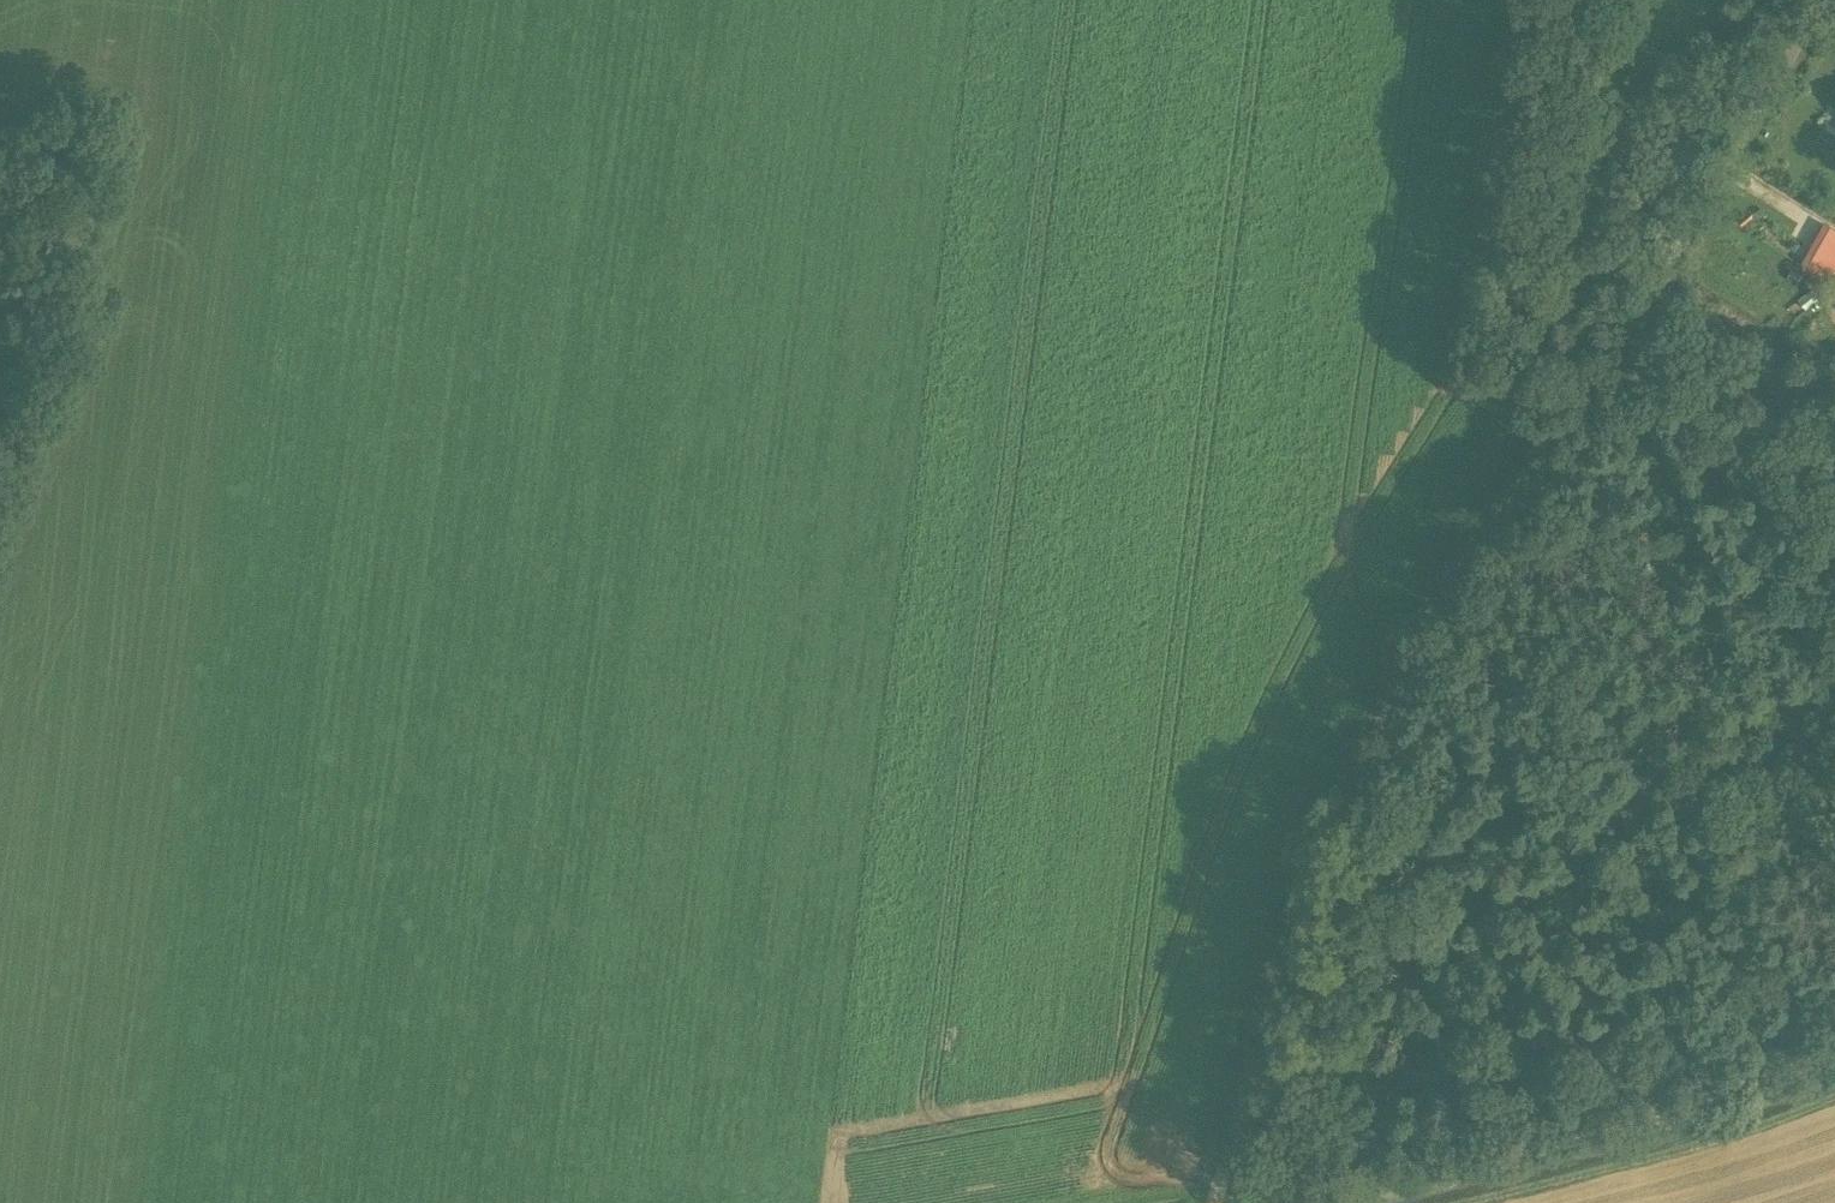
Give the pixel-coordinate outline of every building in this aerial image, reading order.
[(1834,227),(1821,251),(1834,259),(1834,227)] [(1810,247),(1802,261),(1830,276),(1834,268),(1834,261),(1810,247)]
